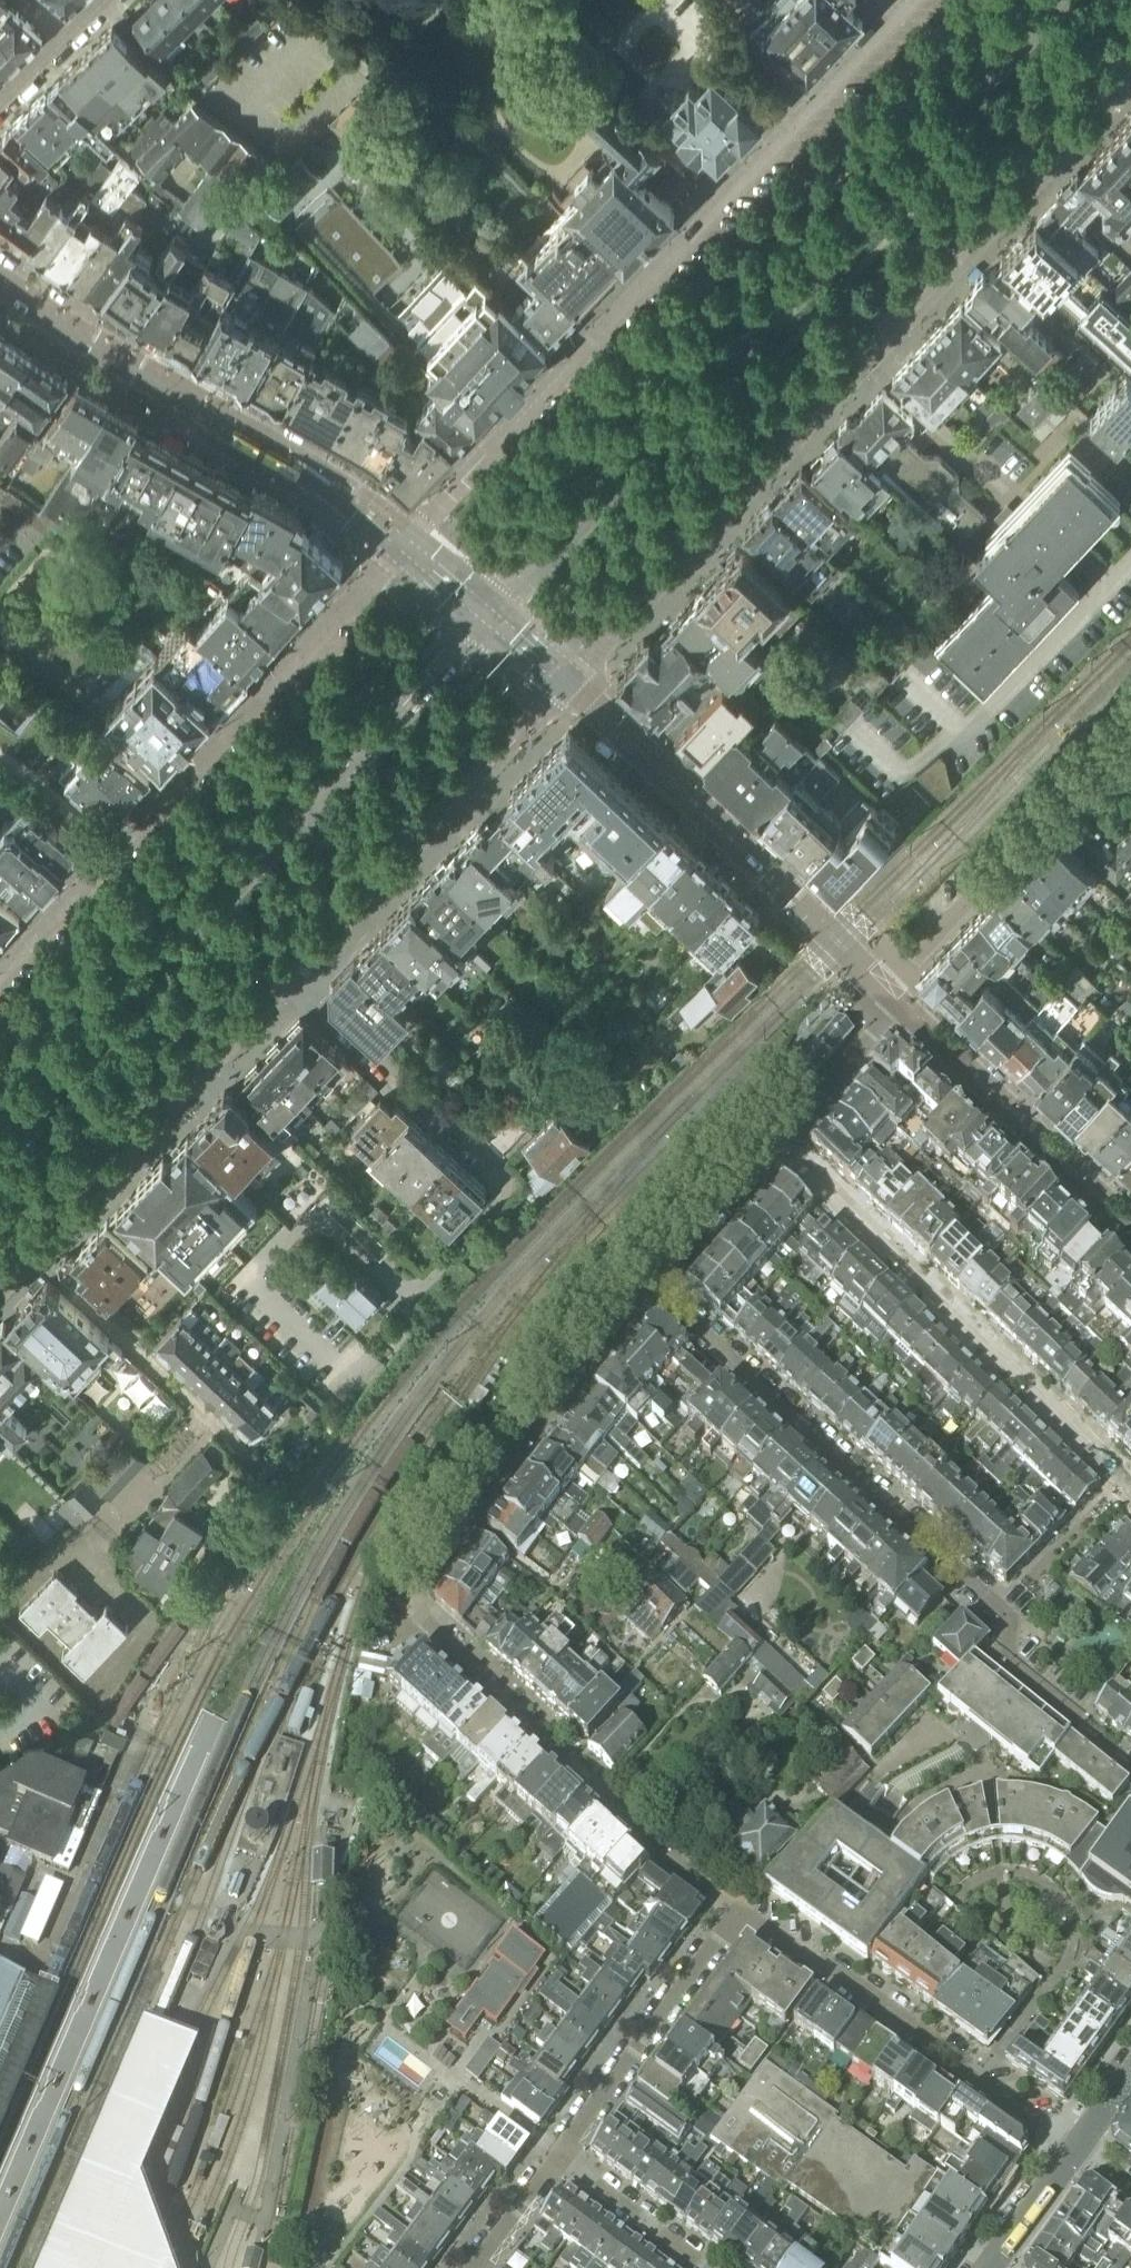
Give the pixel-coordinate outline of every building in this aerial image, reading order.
[(9,6),(2,0),(0,0),(0,15),(9,6)] [(68,10),(79,0),(56,0),(68,10)] [(151,4),(183,36),(201,18),(183,0),(155,0),(151,4)] [(201,18),(220,0),(219,0),(183,0),(201,18)] [(276,7),(283,14),(294,4),(291,0),(284,0),(276,7)] [(806,77),(808,79),(810,77),(809,77),(825,59),(826,60),(827,58),(843,40),(800,0),(776,0),(770,6),(774,10),(756,30),(755,29),(750,34),(769,61),(778,51),(806,76),(807,77),(806,77)] [(843,40),(844,40),(845,39),(861,21),(862,21),(863,20),(846,4),(850,0),(800,0),(843,40)] [(183,36),(151,4),(133,22),(165,54),(183,36)] [(0,15),(0,32),(24,53),(29,49),(30,48),(39,39),(43,34),(15,10),(9,6),(0,15)] [(257,18),(247,29),(254,36),(264,26),(257,18)] [(95,43),(147,94),(168,74),(150,60),(133,47),(121,34),(116,29),(117,29),(116,27),(115,28),(113,26),(95,43)] [(254,36),(247,29),(236,39),(243,47),(254,36)] [(4,72),(24,53),(0,32),(0,68),(4,72)] [(78,60),(130,110),(147,94),(95,43),(78,60)] [(221,54),(211,64),(218,71),(228,61),(221,54)] [(80,101),(109,130),(130,110),(78,60),(61,77),(82,98),(80,101)] [(218,71),(211,64),(200,74),(207,82),(218,71)] [(704,147),(717,160),(718,161),(741,135),(742,137),(746,133),(749,135),(756,135),(760,131),(761,123),(758,121),(762,116),(739,94),(737,96),(733,92),(736,88),(736,83),(728,75),(722,75),(719,79),(712,72),(695,89),(689,84),(680,94),(675,89),(666,89),(660,96),(661,104),(666,109),(664,110),(684,129),(680,134),(686,139),(685,140),(693,147),(694,146),(700,152),(704,147)] [(608,82),(621,96),(627,89),(615,76),(608,82)] [(48,90),(88,127),(91,129),(108,144),(115,136),(109,130),(80,101),(82,98),(61,77),(60,77),(48,90)] [(47,89),(31,105),(72,144),(88,127),(48,90),(47,89)] [(572,211),(565,218),(615,266),(622,258),(625,261),(626,261),(628,259),(644,242),(646,244),(651,244),(659,236),(659,231),(656,229),(672,212),(673,212),(675,210),(674,209),(675,208),(674,207),(673,208),(661,197),(684,172),(639,130),(641,128),(605,94),(586,114),(609,137),(602,144),(613,154),(598,170),(593,165),(588,165),(576,178),(576,182),(581,188),(565,205),(572,211)] [(171,205),(170,206),(199,229),(233,183),(257,152),(257,151),(192,102),(179,120),(177,118),(157,137),(147,127),(131,142),(133,154),(158,177),(161,176),(186,146),(213,168),(183,204),(165,189),(160,195),(171,205)] [(23,113),(13,123),(51,158),(59,150),(63,154),(72,144),(31,105),(23,113)] [(142,122),(147,127),(157,137),(177,118),(162,107),(142,122)] [(13,123),(12,124),(11,124),(6,130),(6,131),(2,135),(1,134),(0,136),(0,147),(15,160),(38,181),(47,190),(59,201),(62,204),(73,192),(62,173),(58,178),(45,165),(51,158),(13,123)] [(1081,175),(1077,172),(1068,182),(1057,194),(1060,197),(1037,223),(1083,265),(1098,250),(1070,223),(1077,216),(1081,219),(1092,208),(1101,198),(1106,203),(1104,205),(1105,218),(1114,226),(1126,225),(1130,220),(1130,123),(1081,175)] [(15,160),(0,147),(0,180),(15,160)] [(302,154),(282,175),(261,196),(280,215),(321,174),(302,154)] [(58,266),(68,272),(132,186),(140,175),(122,158),(120,156),(111,168),(89,194),(44,257),(58,266)] [(43,256),(44,257),(89,194),(111,168),(102,159),(73,192),(62,204),(59,201),(27,244),(28,245),(29,246),(30,246),(44,256),(43,256)] [(3,227),(19,206),(38,181),(15,160),(0,180),(0,225),(3,227)] [(84,284),(85,284),(147,197),(132,186),(68,272),(69,273),(69,272),(75,276),(85,282),(84,284)] [(100,294),(102,296),(122,267),(138,246),(151,229),(170,206),(171,205),(160,195),(153,189),(147,197),(85,284),(86,284),(101,293),(100,294)] [(3,227),(27,244),(59,201),(47,190),(29,214),(19,206),(3,227)] [(254,203),(225,233),(252,248),(268,217),(254,203)] [(545,346),(515,314),(498,298),(497,298),(497,299),(482,285),(455,259),(399,322),(375,298),(402,271),(338,204),(300,241),(409,353),(429,371),(428,373),(451,393),(450,395),(477,419),(477,418),(490,404),(492,402),(505,387),(512,393),(526,377),(520,371),(545,346)] [(565,218),(528,256),(580,308),(582,307),(579,304),(615,266),(565,218)] [(1017,275),(1043,299),(1059,282),(1086,308),(1079,315),(1130,363),(1130,316),(1098,286),(1086,299),(1073,286),(1088,270),(1083,265),(1037,223),(1022,239),(1018,243),(1002,261),(1017,275)] [(519,311),(515,314),(545,346),(546,344),(550,339),(551,340),(580,308),(528,256),(514,241),(499,256),(500,256),(499,257),(500,257),(499,257),(532,290),(516,307),(519,311)] [(165,335),(194,351),(235,278),(217,268),(226,251),(215,245),(208,257),(206,261),(194,282),(165,335)] [(125,311),(136,318),(170,270),(159,261),(155,265),(158,268),(156,271),(147,264),(152,257),(138,246),(122,267),(102,296),(112,302),(112,301),(125,310),(125,311)] [(170,270),(136,318),(165,335),(194,282),(206,261),(185,249),(170,270)] [(194,351),(224,368),(280,270),(249,252),(235,278),(194,351)] [(1015,277),(1017,275),(1002,261),(993,270),(983,273),(976,280),(974,289),(975,290),(966,300),(993,326),(998,326),(1036,362),(1036,361),(1047,371),(1062,354),(1030,324),(1038,315),(1036,314),(1044,305),(1015,277)] [(280,270),(224,368),(250,383),(306,285),(280,270)] [(1123,301),(1130,294),(1130,271),(1112,291),(1123,301)] [(250,383),(283,402),(319,338),(327,324),(330,320),(336,309),(308,286),(306,285),(250,383)] [(371,353),(380,362),(396,345),(345,293),(336,309),(330,320),(337,326),(343,319),(372,348),(370,349),(373,352),(371,353)] [(929,339),(928,340),(968,377),(969,375),(1001,341),(964,306),(962,304),(960,305),(960,306),(929,339)] [(0,335),(0,399),(31,356),(28,354),(27,354),(16,346),(17,346),(8,339),(7,340),(0,335)] [(283,402),(335,431),(363,381),(360,379),(364,373),(335,348),(319,338),(283,402)] [(968,377),(928,340),(927,341),(915,355),(914,354),(913,356),(910,360),(908,361),(908,362),(896,374),(893,377),(895,379),(941,421),(977,382),(969,375),(968,377)] [(47,368),(31,357),(32,357),(31,356),(0,399),(0,406),(13,416),(47,368)] [(5,468),(37,424),(41,428),(57,406),(52,402),(66,383),(67,383),(68,382),(65,380),(55,374),(55,373),(48,368),(48,369),(47,368),(13,416),(0,434),(0,465),(5,468)] [(416,410),(425,419),(453,445),(474,422),(442,393),(443,392),(436,388),(423,376),(419,379),(433,392),(416,410)] [(1130,427),(1130,379),(1129,377),(1092,416),(1118,440),(1130,427)] [(1080,399),(1089,388),(1079,380),(1070,390),(1080,399)] [(335,431),(362,446),(388,401),(385,399),(388,394),(363,381),(335,431)] [(1041,384),(1017,412),(1035,428),(1060,401),(1041,384)] [(72,461),(73,461),(109,406),(108,405),(107,405),(93,397),(77,387),(48,428),(44,435),(43,435),(20,466),(34,473),(42,459),(47,462),(54,452),(60,450),(73,458),(72,461)] [(944,524),(962,541),(987,515),(959,488),(959,475),(938,455),(925,456),(906,438),(915,428),(915,425),(879,393),(856,418),(847,418),(840,426),(840,435),(892,484),(939,529),(944,524)] [(366,449),(380,460),(386,452),(408,413),(388,401),(362,446),(366,449)] [(999,403),(964,440),(972,447),(1000,417),(1004,420),(1010,414),(999,403)] [(40,510),(76,530),(110,472),(122,451),(139,422),(131,418),(131,419),(109,406),(73,461),(40,510)] [(386,452),(380,460),(379,462),(389,471),(389,470),(411,490),(453,445),(425,419),(420,424),(408,413),(386,452)] [(134,528),(140,532),(175,466),(185,448),(184,448),(139,422),(122,451),(110,472),(76,530),(112,558),(134,528)] [(828,448),(813,464),(862,511),(874,523),(880,517),(873,511),(881,502),(877,499),(892,484),(840,435),(838,438),(835,435),(825,445),(828,448)] [(140,532),(160,545),(199,479),(209,462),(207,461),(186,449),(185,448),(175,466),(140,532)] [(1020,510),(1016,514),(977,555),(989,566),(1001,577),(997,581),(997,582),(944,638),(942,640),(949,646),(949,647),(977,673),(984,679),(1060,599),(1061,599),(1068,591),(1045,569),(1062,550),(1067,545),(1110,499),(1103,492),(1075,465),(1075,466),(1068,459),(1023,507),(1020,510)] [(182,560),(193,542),(231,474),(210,463),(210,462),(209,462),(199,479),(160,545),(182,560)] [(802,467),(774,497),(829,548),(862,511),(813,464),(812,463),(806,470),(802,467)] [(218,548),(220,549),(248,500),(255,488),(231,474),(193,542),(214,554),(218,548)] [(237,560),(251,545),(256,540),(278,501),(277,501),(263,493),(255,488),(248,500),(220,549),(237,560)] [(740,542),(744,545),(768,567),(775,560),(795,578),(812,594),(843,562),(833,551),(829,548),(774,497),(773,498),(769,495),(762,503),(766,506),(743,530),(747,533),(740,542)] [(251,545),(271,555),(276,558),(288,546),(306,530),(303,527),(303,528),(300,527),(303,519),(296,513),(296,512),(295,511),(294,511),(279,502),(278,501),(256,540),(251,545)] [(288,546),(326,581),(341,566),(342,565),(339,562),(344,557),(334,549),(338,545),(315,523),(313,522),(306,530),(288,546)] [(889,537),(901,548),(906,543),(895,532),(889,537)] [(237,560),(250,568),(304,604),(310,598),(319,589),(320,590),(321,588),(320,587),(324,583),(325,584),(327,582),(326,581),(288,546),(276,558),(266,568),(262,564),(271,555),(251,545),(237,560)] [(728,562),(719,571),(769,619),(778,628),(803,600),(768,567),(744,545),(742,546),(737,546),(728,555),(728,561),(727,562),(728,562)] [(836,548),(833,551),(843,562),(846,558),(836,548)] [(250,568),(227,594),(277,635),(291,620),(291,621),(297,614),(296,614),(302,608),(304,607),(303,606),(305,605),(304,604),(250,568)] [(719,571),(699,593),(749,642),(769,619),(719,571)] [(187,620),(246,670),(248,669),(248,668),(258,657),(259,657),(266,650),(265,649),(276,637),(278,636),(277,635),(227,594),(222,590),(201,613),(200,612),(196,616),(186,609),(180,615),(187,620)] [(699,593),(674,620),(688,631),(688,634),(724,667),(742,684),(766,658),(749,642),(699,593)] [(158,654),(217,698),(220,699),(221,698),(221,697),(226,691),(226,692),(234,683),(246,670),(187,620),(156,652),(158,654)] [(666,726),(667,727),(724,667),(688,634),(688,631),(674,620),(654,641),(650,638),(644,638),(638,645),(638,650),(642,654),(619,677),(617,679),(659,720),(667,711),(674,718),(666,726)] [(217,698),(158,654),(157,655),(145,645),(96,699),(105,707),(122,724),(142,743),(142,742),(159,758),(161,757),(164,759),(166,757),(165,757),(182,739),(183,739),(194,728),(193,727),(210,709),(210,710),(212,708),(210,706),(217,698)] [(724,667),(667,727),(668,728),(668,727),(678,733),(676,735),(682,741),(683,742),(686,739),(696,748),(693,751),(693,752),(700,758),(704,762),(704,763),(738,728),(737,727),(749,714),(748,712),(759,700),(742,684),(724,667)] [(28,768),(29,768),(47,781),(72,752),(76,757),(61,773),(109,817),(111,815),(112,815),(118,816),(122,811),(123,810),(122,804),(121,803),(124,801),(124,802),(135,791),(134,791),(150,773),(151,772),(147,768),(146,768),(132,756),(122,749),(114,745),(93,730),(84,738),(0,679),(0,748),(28,768)] [(830,720),(841,729),(863,706),(852,695),(830,719),(830,720)] [(738,728),(704,763),(722,779),(732,789),(733,790),(792,730),(777,717),(778,716),(777,715),(763,729),(768,734),(753,750),(750,747),(753,743),(738,728)] [(515,799),(502,813),(544,855),(556,842),(552,838),(571,818),(575,822),(579,818),(619,778),(569,730),(508,791),(515,799)] [(742,799),(761,817),(792,781),(778,767),(781,764),(777,760),(786,751),(790,754),(803,741),(792,730),(733,790),(742,799)] [(821,753),(830,743),(824,737),(813,749),(819,754),(820,752),(821,753)] [(761,817),(783,838),(819,798),(824,792),(841,775),(819,754),(800,773),(792,781),(761,817)] [(940,754),(927,765),(934,772),(941,778),(942,779),(949,773),(945,759),(940,754)] [(917,774),(924,781),(934,772),(927,765),(917,774)] [(924,781),(930,787),(937,781),(941,778),(934,772),(924,781)] [(941,778),(937,781),(947,792),(952,787),(949,773),(942,779),(941,778)] [(667,825),(619,778),(579,818),(628,865),(667,825)] [(937,781),(930,787),(941,797),(947,792),(937,781)] [(841,820),(804,859),(837,890),(848,878),(849,879),(864,864),(863,863),(872,853),(871,852),(896,826),(894,824),(878,809),(872,803),(870,804),(868,802),(863,797),(841,820)] [(7,820),(0,827),(0,889),(23,904),(27,900),(29,901),(44,884),(46,885),(68,861),(66,859),(82,842),(46,812),(44,813),(27,798),(7,820)] [(819,798),(783,838),(804,859),(841,820),(819,798)] [(878,809),(894,824),(900,818),(884,802),(878,809)] [(1071,840),(1074,837),(1090,819),(1077,806),(1060,824),(1067,830),(1064,833),(1071,840)] [(483,823),(468,838),(516,884),(535,864),(538,867),(543,862),(540,859),(544,855),(502,813),(488,827),(483,823)] [(1079,848),(1083,852),(1103,831),(1090,819),(1074,837),(1083,845),(1079,848)] [(690,847),(667,825),(628,865),(593,902),(616,924),(636,903),(644,895),(690,847)] [(1116,843),(1130,857),(1130,831),(1129,829),(1116,843)] [(1089,852),(1099,861),(1116,843),(1103,831),(1083,852),(1086,855),(1089,852)] [(1034,852),(1081,897),(1099,877),(1053,832),(1034,852)] [(468,838),(439,869),(484,911),(499,895),(507,902),(516,892),(523,898),(527,894),(516,884),(468,838)] [(1116,843),(1099,861),(1117,878),(1128,866),(1130,869),(1130,857),(1116,843)] [(712,869),(690,847),(644,895),(636,903),(659,926),(667,918),(712,869)] [(1016,872),(1062,916),(1081,897),(1034,852),(1016,872)] [(713,868),(712,869),(667,918),(690,940),(736,892),(736,891),(713,868)] [(413,897),(412,898),(472,955),(478,961),(482,965),(487,969),(491,964),(487,960),(473,949),(468,943),(477,933),(470,926),(484,911),(439,869),(431,877),(413,897)] [(999,891),(1041,931),(1051,922),(1054,925),(1062,916),(1016,872),(999,891)] [(981,911),(1033,961),(1036,957),(1023,946),(1028,941),(1024,938),(1035,927),(1041,932),(1041,931),(999,891),(981,911)] [(760,914),(736,892),(690,940),(714,963),(760,914)] [(1,934),(8,926),(19,912),(19,913),(21,911),(0,896),(0,935),(1,934)] [(472,955),(412,898),(384,928),(425,967),(429,971),(437,978),(443,972),(462,952),(469,958),(472,955)] [(1019,985),(1039,1004),(1057,984),(1033,961),(981,911),(963,931),(999,965),(1019,985)] [(384,928),(355,958),(397,997),(403,990),(409,996),(416,990),(409,984),(425,967),(384,928)] [(938,957),(938,958),(967,983),(973,977),(981,985),(999,965),(963,931),(951,944),(950,943),(938,957)] [(397,997),(355,958),(331,983),(332,994),(379,1038),(394,1022),(408,1007),(397,997)] [(954,1009),(957,1011),(981,985),(973,977),(967,983),(938,958),(920,977),(935,991),(936,990),(955,1009),(954,1009)] [(680,1003),(678,1001),(668,1011),(675,1019),(686,1009),(696,1019),(719,998),(732,1012),(749,994),(744,989),(756,977),(740,960),(719,980),(713,973),(680,1003)] [(999,1051),(1018,1069),(1088,993),(1087,993),(1097,983),(1076,964),(1057,984),(1039,1004),(998,1051),(999,1052),(999,1051)] [(957,1011),(977,1031),(1019,985),(999,965),(981,985),(957,1011)] [(996,1049),(998,1051),(1039,1004),(1019,985),(977,1031),(984,1038),(996,1049)] [(1036,1087),(1037,1088),(1079,1040),(1085,1034),(1096,1022),(1106,1011),(1088,993),(1018,1069),(1036,1087)] [(1130,1017),(1130,996),(1121,1007),(1130,1017)] [(797,1028),(811,1037),(832,1007),(818,997),(797,1028)] [(291,1033),(283,1042),(327,1084),(349,1061),(309,1022),(305,1018),(303,1021),(300,1018),(288,1030),(291,1033)] [(835,1052),(838,1049),(850,1035),(837,1023),(795,1071),(808,1083),(823,1066),(824,1066),(836,1053),(835,1052)] [(269,1056),(261,1065),(305,1107),(327,1084),(283,1042),(281,1043),(278,1040),(266,1053),(269,1056)] [(1044,1094),(1056,1106),(1099,1059),(1079,1040),(1037,1088),(1043,1095),(1044,1094)] [(1116,1078),(1105,1068),(1119,1053),(1111,1046),(1099,1059),(1056,1106),(1075,1124),(1116,1078)] [(676,1062),(685,1054),(681,1050),(672,1058),(676,1062)] [(923,1110),(939,1093),(930,1084),(902,1057),(902,1058),(901,1057),(899,1056),(897,1056),(895,1056),(894,1056),(892,1057),(890,1058),(881,1068),(882,1068),(873,1079),(872,1078),(915,1119),(923,1110)] [(558,1114),(567,1123),(576,1114),(578,1117),(616,1078),(597,1060),(559,1098),(567,1105),(558,1114)] [(1130,1095),(1130,1061),(1127,1065),(1128,1066),(1116,1078),(1075,1124),(1076,1125),(1091,1139),(1130,1095)] [(305,1107),(261,1065),(260,1066),(257,1063),(245,1075),(248,1078),(241,1086),(238,1083),(236,1085),(284,1130),(305,1107)] [(922,1124),(915,1119),(873,1079),(872,1078),(854,1098),(904,1145),(922,1124)] [(379,1088),(368,1079),(346,1102),(356,1112),(379,1088)] [(191,1132),(235,1174),(245,1184),(250,1179),(241,1170),(253,1158),(261,1165),(281,1144),(243,1108),(247,1103),(232,1089),(231,1090),(225,1090),(217,1099),(216,1106),(215,1107),(216,1107),(192,1131),(191,1132)] [(939,1124),(954,1107),(950,1103),(951,1103),(941,1094),(939,1093),(923,1110),(925,1112),(923,1115),(927,1119),(930,1116),(939,1124)] [(1116,1161),(1130,1144),(1130,1095),(1091,1139),(1101,1148),(1116,1161)] [(370,1152),(374,1156),(410,1117),(397,1105),(393,1109),(381,1098),(376,1102),(354,1126),(358,1129),(352,1135),(355,1138),(352,1141),(367,1155),(370,1152)] [(888,1164),(904,1145),(854,1098),(836,1119),(884,1161),(888,1164)] [(931,1133),(912,1153),(917,1158),(932,1172),(934,1174),(977,1127),(956,1107),(955,1108),(954,1107),(939,1124),(931,1133)] [(554,1110),(532,1133),(549,1148),(554,1143),(573,1162),(590,1145),(567,1123),(558,1114),(554,1110)] [(374,1156),(411,1191),(448,1152),(410,1117),(374,1156)] [(324,1125),(335,1135),(342,1128),(331,1118),(324,1125)] [(871,1178),(884,1161),(836,1119),(823,1133),(862,1169),(871,1178)] [(904,1145),(912,1153),(931,1133),(922,1124),(904,1145)] [(961,1200),(1004,1154),(989,1140),(992,1137),(982,1128),(980,1130),(977,1128),(978,1128),(977,1127),(934,1174),(947,1187),(961,1200)] [(549,1148),(532,1133),(521,1143),(538,1159),(535,1162),(539,1167),(533,1174),(539,1180),(535,1184),(544,1193),(573,1162),(554,1143),(549,1148)] [(811,1147),(858,1193),(868,1181),(864,1178),(861,1181),(855,1175),(862,1169),(823,1133),(811,1147)] [(117,1210),(118,1210),(157,1248),(161,1251),(162,1250),(186,1275),(243,1215),(248,1219),(264,1203),(245,1184),(235,1174),(231,1177),(190,1138),(190,1137),(188,1135),(166,1159),(163,1156),(137,1184),(139,1186),(122,1204),(117,1210)] [(314,1157),(320,1151),(310,1141),(303,1148),(313,1158),(314,1157)] [(1116,1161),(1130,1176),(1130,1144),(1116,1161)] [(917,1158),(912,1153),(904,1145),(888,1164),(884,1161),(871,1178),(868,1181),(858,1193),(873,1207),(917,1158)] [(320,1151),(314,1157),(322,1165),(331,1155),(323,1148),(320,1151)] [(448,1152),(411,1191),(450,1227),(486,1188),(448,1152)] [(977,1213),(1019,1168),(1004,1154),(961,1200),(977,1213)] [(925,1181),(932,1172),(917,1158),(873,1207),(887,1222),(917,1188),(910,1181),(917,1173),(925,1181)] [(1013,1249),(1055,1201),(1019,1168),(977,1213),(991,1227),(1005,1241),(1013,1249)] [(947,1187),(934,1174),(932,1172),(925,1181),(917,1188),(887,1222),(902,1235),(947,1187)] [(804,1235),(812,1242),(818,1235),(804,1223),(813,1212),(782,1181),(765,1199),(798,1230),(804,1235)] [(915,1249),(961,1200),(947,1187),(902,1235),(915,1249)] [(789,1240),(798,1230),(765,1199),(749,1218),(782,1247),(795,1260),(799,1256),(802,1252),(794,1245),(789,1240)] [(954,1237),(977,1213),(961,1200),(915,1249),(930,1263),(954,1237)] [(1034,1265),(1074,1219),(1055,1201),(1013,1249),(1020,1255),(1022,1258),(1027,1253),(1033,1258),(1030,1262),(1034,1265)] [(365,1216),(376,1227),(386,1218),(390,1214),(378,1203),(365,1216)] [(157,1248),(118,1210),(108,1220),(108,1219),(106,1221),(106,1222),(99,1229),(82,1246),(83,1247),(76,1254),(75,1254),(74,1255),(65,1254),(58,1262),(61,1271),(62,1272),(72,1281),(82,1290),(89,1283),(108,1301),(122,1285),(157,1248)] [(386,1218),(376,1227),(383,1235),(393,1226),(386,1218)] [(749,1218),(733,1235),(774,1271),(780,1277),(787,1269),(773,1257),(782,1247),(749,1218)] [(1040,1289),(1040,1290),(1091,1236),(1091,1235),(1074,1219),(1034,1265),(1025,1275),(1031,1281),(1040,1289)] [(801,1280),(804,1283),(842,1240),(826,1224),(818,1235),(812,1242),(802,1252),(799,1256),(808,1264),(798,1274),(802,1279),(801,1280)] [(961,1243),(954,1237),(930,1263),(945,1277),(985,1233),(978,1225),(961,1243)] [(959,1291),(988,1260),(1005,1241),(991,1227),(985,1233),(945,1277),(959,1291)] [(733,1235),(717,1254),(750,1283),(761,1270),(768,1277),(774,1271),(733,1235)] [(1056,1305),(1106,1251),(1091,1236),(1040,1289),(1040,1290),(1047,1296),(1052,1301),(1056,1305)] [(823,1279),(831,1286),(859,1256),(842,1240),(804,1283),(807,1286),(808,1284),(813,1289),(823,1279)] [(341,1310),(357,1325),(384,1296),(356,1270),(346,1281),(312,1249),(296,1267),(298,1269),(290,1278),(333,1319),(341,1310)] [(1013,1263),(1020,1255),(1013,1249),(995,1267),(988,1260),(959,1291),(973,1305),(1013,1263)] [(1073,1321),(1123,1267),(1123,1266),(1107,1251),(1106,1251),(1056,1305),(1058,1307),(1071,1320),(1073,1321)] [(717,1254),(702,1271),(734,1300),(743,1308),(748,1313),(755,1305),(746,1297),(755,1287),(750,1283),(717,1254)] [(831,1286),(846,1301),(874,1271),(859,1256),(831,1286)] [(973,1305),(988,1319),(1017,1289),(1015,1287),(1009,1281),(1020,1270),(1013,1263),(973,1305)] [(1130,1289),(1130,1274),(1123,1267),(1073,1321),(1077,1325),(1086,1334),(1130,1289)] [(725,1311),(734,1300),(702,1271),(687,1288),(732,1331),(739,1323),(725,1311)] [(852,1308),(859,1316),(889,1285),(874,1271),(846,1301),(835,1312),(843,1318),(852,1308)] [(48,1280),(6,1324),(44,1362),(45,1361),(74,1388),(99,1361),(101,1362),(108,1364),(122,1350),(48,1280)] [(1040,1290),(1040,1289),(1031,1281),(1026,1286),(1021,1281),(1015,1287),(1017,1289),(988,1319),(1001,1331),(1040,1290)] [(859,1329),(864,1333),(900,1296),(889,1285),(859,1316),(850,1325),(856,1331),(859,1329)] [(732,1331),(747,1345),(797,1293),(789,1286),(779,1296),(767,1309),(758,1301),(755,1305),(748,1313),(739,1323),(732,1331)] [(1001,1331),(1013,1343),(1038,1317),(1032,1311),(1047,1296),(1040,1290),(1040,1289),(1001,1331)] [(1130,1321),(1130,1289),(1086,1334),(1089,1337),(1096,1343),(1102,1350),(1130,1321)] [(789,1329),(782,1321),(790,1313),(803,1299),(797,1293),(747,1345),(762,1358),(789,1329)] [(866,1343),(872,1350),(913,1308),(900,1296),(864,1333),(870,1339),(866,1343)] [(1013,1343),(1025,1355),(1050,1328),(1044,1322),(1058,1307),(1056,1305),(1052,1301),(1038,1317),(1013,1343)] [(155,1345),(171,1361),(207,1322),(212,1317),(204,1309),(200,1313),(191,1306),(155,1345)] [(892,1340),(899,1347),(925,1320),(913,1308),(872,1350),(870,1352),(876,1357),(892,1340)] [(762,1358),(777,1372),(814,1333),(806,1326),(808,1324),(801,1317),(798,1320),(789,1329),(762,1358)] [(882,1378),(888,1383),(900,1370),(903,1367),(937,1332),(925,1320),(899,1347),(890,1355),(897,1361),(888,1371),(883,1376),(882,1378)] [(1025,1355),(1037,1367),(1063,1340),(1074,1329),(1077,1325),(1073,1321),(1071,1320),(1057,1335),(1050,1328),(1025,1355)] [(8,1442),(11,1445),(27,1428),(3,1406),(4,1405),(4,1404),(44,1362),(6,1324),(3,1321),(0,1325),(0,1434),(8,1442)] [(680,1408),(689,1416),(721,1381),(657,1321),(649,1329),(640,1338),(641,1339),(640,1340),(677,1374),(695,1390),(678,1406),(680,1408)] [(777,1372),(791,1386),(818,1356),(811,1349),(832,1327),(825,1321),(814,1333),(777,1372)] [(1130,1352),(1130,1321),(1102,1350),(1104,1351),(1118,1365),(1130,1352)] [(171,1361),(186,1375),(222,1337),(207,1322),(171,1361)] [(1037,1367),(1049,1378),(1072,1354),(1089,1337),(1086,1334),(1077,1325),(1074,1329),(1081,1335),(1070,1346),(1063,1340),(1037,1367)] [(906,1376),(912,1382),(949,1344),(937,1332),(903,1367),(900,1370),(906,1376)] [(186,1375),(203,1390),(242,1349),(235,1341),(226,1333),(222,1337),(186,1375)] [(203,1390),(219,1406),(255,1368),(246,1359),(249,1355),(247,1353),(257,1342),(252,1338),(242,1349),(203,1390)] [(625,1356),(656,1384),(662,1390),(666,1385),(677,1374),(640,1340),(631,1349),(630,1349),(625,1355),(625,1356)] [(1049,1378),(1064,1393),(1086,1369),(1104,1351),(1102,1350),(1096,1343),(1079,1361),(1072,1354),(1049,1378)] [(918,1387),(925,1394),(962,1356),(949,1344),(912,1382),(918,1387)] [(1130,1378),(1130,1352),(1118,1365),(1125,1372),(1128,1375),(1130,1378)] [(662,1390),(656,1384),(625,1356),(615,1367),(615,1366),(609,1373),(609,1374),(623,1386),(626,1383),(640,1395),(638,1398),(651,1410),(675,1431),(679,1427),(669,1417),(672,1414),(659,1402),(657,1395),(662,1390)] [(791,1386),(806,1399),(833,1370),(818,1356),(791,1386)] [(942,1389),(949,1395),(975,1368),(962,1356),(925,1394),(924,1395),(923,1396),(929,1402),(942,1389)] [(806,1399),(821,1413),(848,1384),(841,1377),(852,1365),(845,1358),(833,1370),(806,1399)] [(219,1406),(235,1421),(271,1382),(255,1368),(219,1406)] [(879,1373),(883,1376),(888,1371),(884,1368),(879,1373)] [(942,1414),(949,1421),(987,1380),(975,1368),(949,1395),(955,1401),(942,1414)] [(1064,1393),(1078,1406),(1100,1382),(1086,1369),(1064,1393)] [(1092,1420),(1130,1379),(1130,1378),(1128,1375),(1125,1372),(1107,1390),(1100,1382),(1078,1406),(1092,1420)] [(633,1424),(636,1427),(651,1410),(638,1398),(640,1395),(626,1383),(623,1386),(609,1374),(595,1388),(594,1389),(633,1424)] [(477,1392),(489,1400),(499,1384),(487,1376),(477,1392)] [(835,1427),(850,1440),(877,1411),(870,1404),(889,1384),(888,1383),(882,1378),(863,1398),(835,1427)] [(1106,1433),(1130,1408),(1130,1406),(1128,1410),(1122,1404),(1130,1394),(1130,1379),(1092,1420),(1106,1433)] [(973,1420),(975,1418),(1000,1392),(987,1380),(949,1421),(955,1426),(966,1414),(973,1420)] [(694,1445),(703,1435),(738,1397),(721,1381),(689,1416),(686,1419),(696,1427),(686,1438),(694,1445)] [(271,1382),(235,1421),(251,1436),(288,1396),(279,1388),(278,1389),(271,1382)] [(821,1413),(835,1427),(863,1398),(848,1384),(821,1413)] [(633,1424),(594,1389),(593,1390),(594,1390),(582,1405),(622,1438),(624,1440),(636,1427),(633,1424)] [(326,1407),(307,1390),(300,1397),(311,1407),(306,1412),(314,1420),(326,1407)] [(970,1434),(963,1441),(969,1447),(975,1441),(976,1442),(1012,1404),(1000,1392),(975,1418),(981,1424),(970,1434)] [(738,1397),(703,1435),(711,1442),(702,1452),(710,1459),(712,1457),(719,1450),(755,1413),(755,1412),(738,1397)] [(850,1440),(867,1456),(894,1427),(884,1418),(896,1406),(888,1399),(877,1411),(850,1440)] [(988,1453),(999,1442),(1024,1416),(1012,1404),(976,1442),(988,1453)] [(647,1462),(624,1440),(622,1438),(582,1405),(570,1421),(600,1446),(606,1438),(638,1471),(647,1462)] [(1122,1448),(1130,1438),(1130,1408),(1106,1433),(1122,1448)] [(712,1457),(728,1472),(735,1465),(771,1428),(755,1413),(719,1450),(712,1457)] [(976,1465),(990,1478),(1037,1429),(1024,1416),(999,1442),(1006,1448),(989,1465),(983,1459),(976,1465)] [(570,1421),(557,1438),(602,1471),(607,1464),(594,1454),(600,1446),(570,1421)] [(867,1456),(883,1471),(910,1442),(894,1427),(867,1456)] [(728,1472),(727,1474),(735,1482),(733,1484),(725,1492),(733,1499),(740,1491),(751,1480),(787,1443),(771,1428),(735,1465),(728,1472)] [(990,1478),(1002,1489),(1009,1482),(1014,1476),(1008,1471),(1018,1460),(1024,1466),(1049,1440),(1037,1429),(990,1478)] [(606,1475),(602,1471),(557,1438),(545,1453),(576,1477),(594,1491),(606,1475)] [(686,1450),(691,1444),(686,1438),(680,1444),(686,1450)] [(1122,1448),(1130,1457),(1130,1438),(1122,1448)] [(1002,1489),(1015,1501),(1022,1494),(1018,1491),(1023,1485),(1027,1489),(1062,1452),(1049,1440),(1024,1466),(1017,1473),(1014,1476),(1009,1482),(1002,1489)] [(140,1454),(133,1448),(132,1446),(126,1441),(122,1446),(91,1479),(111,1497),(122,1485),(146,1460),(145,1459),(142,1456),(140,1454)] [(883,1471),(900,1487),(936,1448),(929,1441),(920,1450),(910,1442),(883,1471)] [(751,1480),(740,1491),(749,1499),(750,1500),(741,1510),(748,1516),(768,1495),(803,1458),(787,1443),(751,1480)] [(282,1456),(270,1445),(266,1450),(261,1455),(270,1463),(272,1465),(273,1466),(276,1462),(277,1461),(282,1456)] [(900,1487),(918,1503),(945,1474),(935,1464),(943,1455),(936,1448),(900,1487)] [(182,1500),(188,1505),(223,1468),(203,1449),(168,1487),(182,1500)] [(1062,1452),(1027,1489),(1029,1491),(1030,1490),(1033,1493),(1042,1483),(1050,1491),(1075,1465),(1062,1452)] [(569,1487),(576,1477),(545,1453),(530,1472),(580,1510),(587,1501),(569,1487)] [(767,1516),(773,1522),(820,1473),(803,1458),(768,1495),(777,1503),(766,1515),(767,1516)] [(1062,1502),(1087,1477),(1075,1465),(1050,1491),(1062,1502)] [(803,1524),(809,1530),(843,1495),(820,1473),(773,1522),(764,1531),(773,1540),(790,1521),(798,1529),(803,1524)] [(918,1503),(934,1519),(962,1490),(945,1474),(918,1503)] [(528,1475),(515,1493),(556,1526),(563,1531),(563,1530),(576,1514),(528,1475)] [(1053,1512),(1065,1523),(1099,1488),(1087,1477),(1062,1502),(1053,1512)] [(84,1515),(84,1516),(86,1517),(104,1497),(85,1478),(66,1499),(84,1515)] [(706,1495),(689,1479),(678,1490),(695,1506),(706,1495)] [(934,1519),(952,1535),(979,1506),(962,1490),(934,1519)] [(515,1493),(501,1512),(531,1535),(539,1525),(550,1534),(556,1526),(515,1493)] [(1015,1501),(1016,1502),(1052,1537),(1065,1523),(1053,1512),(1039,1499),(1033,1505),(1022,1494),(1015,1501)] [(810,1564),(826,1546),(860,1510),(843,1495),(809,1530),(819,1540),(803,1557),(810,1564)] [(1003,1516),(997,1522),(1015,1539),(1022,1533),(1040,1549),(1052,1537),(1016,1502),(1003,1516)] [(952,1535),(970,1552),(997,1522),(979,1506),(952,1535)] [(124,1558),(136,1570),(135,1571),(138,1573),(163,1589),(203,1528),(176,1509),(170,1517),(170,1518),(161,1532),(146,1522),(130,1545),(132,1546),(124,1558)] [(826,1579),(843,1562),(876,1526),(860,1510),(826,1546),(836,1556),(820,1573),(826,1579)] [(531,1535),(501,1512),(487,1531),(522,1559),(537,1539),(531,1535)] [(597,1517),(587,1529),(578,1540),(593,1552),(612,1529),(597,1517)] [(658,1517),(648,1530),(662,1541),(672,1528),(658,1517)] [(970,1552),(988,1569),(1015,1539),(997,1522),(970,1552)] [(1126,1526),(1125,1525),(1110,1541),(1130,1560),(1130,1535),(1126,1526)] [(844,1595),(860,1578),(893,1541),(876,1526),(843,1562),(853,1571),(836,1588),(844,1595)] [(691,1610),(733,1648),(750,1661),(766,1676),(779,1661),(732,1617),(737,1613),(728,1605),(774,1554),(767,1547),(773,1540),(764,1531),(723,1576),(706,1594),(691,1610)] [(1022,1533),(1015,1539),(988,1569),(1006,1585),(1008,1583),(1040,1549),(1022,1533)] [(480,1540),(468,1556),(509,1587),(514,1580),(501,1570),(507,1562),(480,1540)] [(867,1603),(876,1593),(910,1557),(893,1541),(860,1578),(869,1587),(860,1596),(867,1603)] [(1098,1553),(1124,1577),(1128,1572),(1130,1575),(1130,1560),(1110,1541),(1098,1553)] [(579,1560),(588,1550),(580,1542),(571,1553),(579,1560)] [(1098,1553),(1085,1566),(1120,1602),(1129,1590),(1124,1586),(1120,1590),(1116,1586),(1120,1582),(1124,1577),(1098,1553)] [(468,1556),(457,1572),(484,1593),(490,1586),(503,1595),(509,1587),(468,1556)] [(910,1557),(876,1593),(886,1602),(877,1612),(876,1611),(868,1619),(875,1626),(895,1606),(920,1580),(927,1573),(910,1557)] [(694,1574),(679,1561),(669,1572),(685,1586),(694,1574)] [(693,1583),(706,1594),(723,1576),(711,1564),(693,1583)] [(1083,1595),(1110,1614),(1120,1602),(1085,1566),(1070,1583),(1069,1583),(1083,1594),(1083,1595)] [(128,1625),(122,1620),(108,1606),(106,1604),(105,1606),(98,1614),(95,1611),(95,1610),(95,1609),(94,1610),(75,1592),(77,1589),(58,1570),(55,1573),(54,1573),(53,1574),(53,1575),(47,1582),(46,1582),(45,1583),(38,1591),(37,1592),(30,1600),(29,1600),(28,1601),(22,1608),(21,1608),(20,1610),(22,1611),(39,1628),(40,1629),(42,1628),(49,1620),(67,1637),(66,1638),(67,1639),(68,1639),(71,1642),(64,1649),(63,1651),(64,1652),(84,1670),(85,1671),(128,1625)] [(684,1612),(688,1608),(649,1571),(642,1578),(652,1587),(635,1605),(661,1630),(682,1609),(684,1612)] [(457,1572),(445,1588),(498,1630),(503,1623),(489,1612),(489,1611),(478,1602),(484,1593),(457,1572)] [(1069,1583),(1070,1583),(1062,1575),(1057,1579),(1065,1587),(1069,1583)] [(941,1600),(920,1580),(895,1606),(917,1626),(941,1600)] [(434,1602),(486,1649),(498,1630),(445,1588),(434,1602)] [(1130,1607),(1130,1588),(1129,1590),(1120,1602),(1110,1614),(1118,1620),(1129,1605),(1130,1607)] [(153,1606),(163,1612),(173,1597),(163,1591),(153,1606)] [(486,1649),(501,1663),(529,1623),(538,1612),(532,1608),(527,1615),(526,1614),(525,1615),(515,1606),(503,1623),(498,1630),(486,1649)] [(960,1674),(973,1660),(989,1644),(961,1618),(933,1648),(960,1674)] [(512,1674),(518,1679),(564,1627),(555,1619),(540,1634),(529,1623),(501,1663),(513,1674),(512,1674)] [(522,1683),(535,1694),(568,1659),(559,1650),(573,1634),(565,1626),(564,1627),(518,1679),(522,1683)] [(868,1637),(872,1641),(877,1645),(886,1635),(878,1627),(868,1637)] [(167,1628),(145,1660),(154,1666),(176,1634),(167,1628)] [(395,1703),(431,1737),(439,1729),(471,1695),(432,1660),(433,1659),(419,1647),(387,1683),(401,1696),(395,1703)] [(733,1648),(702,1682),(718,1696),(750,1661),(733,1648)] [(864,1650),(857,1657),(868,1666),(874,1659),(864,1650)] [(547,1705),(552,1710),(598,1659),(590,1651),(576,1666),(568,1659),(535,1694),(547,1705)] [(361,1657),(357,1675),(383,1680),(387,1663),(361,1657)] [(868,1666),(857,1657),(851,1664),(861,1673),(868,1666)] [(899,1665),(905,1671),(912,1663),(906,1657),(899,1665)] [(557,1714),(569,1726),(601,1691),(602,1690),(593,1681),(606,1666),(598,1659),(552,1710),(557,1715),(557,1714)] [(1038,1780),(1054,1759),(1070,1738),(1068,1736),(1068,1737),(1046,1719),(1022,1699),(1011,1691),(973,1660),(960,1674),(939,1697),(939,1696),(937,1698),(939,1700),(939,1699),(948,1707),(946,1710),(947,1715),(952,1719),(957,1718),(959,1716),(968,1723),(978,1731),(1035,1776),(1036,1778),(1038,1780)] [(766,1676),(790,1699),(800,1709),(814,1694),(779,1661),(766,1676)] [(141,1665),(110,1712),(120,1718),(151,1672),(141,1665)] [(900,1667),(885,1683),(915,1710),(930,1694),(900,1667)] [(790,1699),(766,1676),(753,1689),(777,1712),(790,1699)] [(588,1743),(615,1712),(639,1686),(633,1679),(612,1701),(601,1691),(569,1726),(588,1743)] [(1109,1723),(1130,1695),(1130,1679),(1123,1689),(1115,1683),(1107,1693),(1094,1711),(1109,1723)] [(835,1681),(828,1688),(839,1698),(845,1691),(835,1681)] [(885,1683),(870,1699),(900,1726),(915,1710),(885,1683)] [(639,1686),(615,1712),(618,1715),(587,1749),(613,1772),(644,1739),(625,1721),(649,1695),(639,1686)] [(839,1698),(828,1688),(822,1695),(832,1705),(839,1698)] [(441,1766),(447,1759),(490,1713),(471,1695),(439,1729),(431,1737),(421,1748),(441,1766)] [(1123,1735),(1130,1725),(1130,1696),(1130,1695),(1109,1723),(1123,1735)] [(870,1699),(856,1714),(886,1741),(900,1726),(870,1699)] [(459,1785),(477,1765),(509,1730),(490,1713),(447,1759),(459,1769),(451,1778),(459,1785)] [(886,1741),(856,1714),(841,1730),(870,1758),(886,1741)] [(108,1776),(127,1731),(101,1721),(93,1740),(107,1746),(96,1771),(108,1776)] [(477,1802),(496,1782),(528,1747),(509,1730),(477,1765),(488,1775),(470,1795),(477,1802)] [(235,1852),(266,1862),(275,1841),(305,1748),(299,1745),(276,1738),(260,1774),(251,1804),(235,1852)] [(1070,1738),(1054,1759),(1083,1783),(1100,1762),(1070,1738)] [(970,1756),(955,1745),(954,1747),(952,1749),(950,1751),(934,1759),(902,1778),(898,1781),(892,1786),(888,1791),(895,1796),(902,1802),(904,1798),(907,1796),(910,1794),(951,1770),(959,1766),(963,1763),(967,1759),(970,1756)] [(497,1804),(503,1810),(545,1764),(528,1747),(496,1782),(504,1789),(494,1801),(497,1804)] [(843,1750),(842,1751),(809,1787),(828,1803),(862,1766),(843,1750)] [(1129,1785),(1100,1762),(1083,1783),(1112,1806),(1129,1785)] [(522,1828),(533,1816),(564,1781),(545,1764),(503,1810),(522,1828)] [(21,1854),(32,1859),(51,1868),(51,1867),(67,1874),(100,1799),(31,1769),(31,1770),(27,1768),(0,1784),(0,1834),(14,1840),(10,1850),(16,1852),(14,1857),(19,1859),(21,1854)] [(869,1808),(884,1788),(875,1782),(867,1776),(834,1811),(763,1886),(825,1931),(867,1961),(926,1878),(892,1852),(892,1853),(889,1851),(917,1812),(912,1809),(906,1804),(892,1824),(878,1843),(856,1827),(869,1808)] [(541,1844),(552,1833),(583,1798),(564,1781),(533,1816),(544,1826),(534,1837),(541,1844)] [(387,1788),(375,1783),(371,1791),(384,1796),(387,1788)] [(1018,1844),(1023,1845),(1032,1794),(1017,1792),(1002,1792),(998,1790),(997,1790),(996,1790),(997,1810),(999,1843),(1007,1843),(1012,1843),(1018,1844)] [(393,1801),(402,1809),(411,1800),(402,1792),(393,1801)] [(961,1800),(947,1806),(969,1852),(974,1850),(980,1848),(984,1846),(991,1845),(981,1792),(978,1793),(977,1793),(976,1794),(975,1796),(961,1800)] [(371,1798),(360,1794),(359,1797),(350,1821),(351,1821),(361,1825),(371,1798)] [(1040,1849),(1045,1851),(1059,1821),(1054,1819),(1062,1803),(1047,1798),(1032,1794),(1023,1845),(1029,1846),(1034,1847),(1040,1849)] [(552,1864),(561,1853),(596,1816),(599,1813),(598,1813),(599,1812),(583,1798),(552,1833),(556,1829),(563,1836),(544,1857),(552,1864)] [(416,1822),(418,1821),(425,1813),(411,1800),(402,1809),(416,1822)] [(1065,1864),(1069,1867),(1072,1870),(1076,1874),(1079,1878),(1081,1881),(1084,1885),(1086,1888),(1088,1890),(1090,1892),(1094,1895),(1097,1897),(1100,1898),(1101,1899),(1104,1900),(1108,1901),(1112,1902),(1115,1902),(1117,1902),(1121,1902),(1127,1907),(1130,1909),(1130,1805),(1109,1836),(1095,1827),(1065,1864)] [(932,1835),(928,1838),(949,1865),(954,1861),(959,1858),(962,1855),(969,1852),(947,1806),(933,1813),(920,1822),(932,1835)] [(1059,1821),(1045,1851),(1050,1854),(1055,1857),(1060,1860),(1065,1864),(1095,1827),(1097,1824),(1084,1814),(1071,1807),(1063,1823),(1059,1821)] [(764,1810),(731,1845),(730,1845),(729,1846),(731,1848),(759,1874),(758,1874),(760,1876),(762,1875),(762,1874),(802,1831),(798,1827),(800,1825),(798,1823),(796,1825),(789,1818),(782,1825),(766,1810),(765,1808),(763,1810),(764,1810)] [(557,1881),(563,1887),(614,1832),(613,1831),(613,1832),(608,1827),(596,1816),(561,1853),(573,1863),(557,1881)] [(892,1852),(926,1878),(927,1877),(933,1882),(938,1876),(942,1872),(945,1868),(949,1865),(928,1838),(924,1841),(913,1828),(902,1839),(892,1852)] [(532,1922),(548,1935),(629,1847),(614,1832),(563,1887),(532,1922)] [(458,1842),(451,1851),(459,1858),(467,1849),(458,1842)] [(591,1931),(604,1917),(612,1908),(617,1902),(625,1893),(628,1889),(649,1869),(651,1867),(629,1847),(548,1935),(570,1954),(579,1945),(591,1931)] [(312,1862),(311,1897),(314,1897),(316,1897),(318,1897),(333,1897),(334,1862),(318,1862),(312,1862)] [(483,1875),(490,1881),(497,1873),(490,1867),(483,1875)] [(649,1869),(628,1889),(636,1895),(643,1886),(655,1895),(648,1904),(657,1911),(686,1932),(703,1909),(673,1887),(649,1869)] [(7,1914),(9,1915),(10,1913),(9,1913),(15,1899),(16,1899),(17,1897),(16,1897),(22,1883),(23,1883),(23,1881),(21,1881),(4,1874),(4,1873),(2,1872),(1,1874),(2,1874),(0,1879),(0,1910),(7,1914)] [(46,1884),(23,1941),(38,1947),(53,1910),(54,1910),(54,1909),(57,1901),(58,1901),(58,1900),(57,1899),(61,1890),(46,1884)] [(505,1884),(498,1892),(514,1906),(521,1898),(505,1884)] [(931,2005),(933,2007),(959,1978),(950,1971),(968,1950),(948,1934),(945,1939),(942,1937),(927,1953),(911,1940),(925,1923),(923,1922),(942,1900),(932,1892),(915,1913),(914,1913),(871,1962),(882,1970),(882,1973),(887,1976),(890,1976),(895,1980),(895,1982),(900,1985),(903,1985),(923,1999),(923,2002),(928,2005),(931,2005)] [(625,1893),(617,1902),(624,1907),(631,1898),(625,1893)] [(644,1912),(638,1918),(676,1945),(686,1932),(657,1911),(648,1904),(647,1904),(642,1911),(644,1912)] [(1130,1919),(1130,1909),(1127,1907),(1122,1913),(1130,1919)] [(612,1908),(604,1917),(610,1921),(611,1922),(618,1913),(612,1908)] [(608,1944),(653,1977),(665,1961),(636,1940),(630,1948),(608,1932),(613,1924),(611,1922),(610,1921),(604,1917),(591,1931),(598,1936),(608,1944)] [(636,1940),(665,1961),(676,1945),(638,1918),(637,1917),(625,1932),(636,1940)] [(1112,1925),(1106,1933),(1116,1941),(1122,1933),(1112,1925)] [(591,1931),(579,1945),(585,1950),(586,1951),(598,1936),(591,1931)] [(483,2015),(496,2024),(545,1956),(519,1937),(513,1933),(461,2005),(474,2014),(477,2010),(483,2015)] [(1100,1939),(1112,1948),(1117,1941),(1116,1941),(1106,1933),(1105,1933),(1100,1939)] [(746,1940),(722,1974),(755,1997),(751,2003),(785,2028),(813,1989),(746,1940)] [(992,1941),(959,1978),(933,2007),(932,2009),(965,2032),(965,2031),(987,2047),(1037,1983),(1038,1982),(992,1941)] [(1112,1948),(1103,1960),(1130,1980),(1130,1951),(1125,1946),(1117,1941),(1112,1948)] [(613,1959),(607,1966),(637,1988),(643,1978),(649,1982),(653,1977),(608,1944),(603,1951),(613,1959)] [(1097,1984),(1130,2009),(1130,1980),(1103,1960),(1091,1951),(1077,1970),(1097,1984)] [(578,1968),(586,1974),(626,2002),(637,1988),(607,1966),(602,1973),(584,1960),(578,1968)] [(560,1969),(556,1974),(561,1979),(563,1980),(568,1974),(560,1969)] [(3,2035),(4,2036),(5,2033),(4,2032),(10,2019),(11,2019),(13,2016),(12,2016),(17,2003),(18,2003),(19,2000),(19,1999),(24,1986),(25,1986),(27,1983),(26,1983),(26,1982),(21,1980),(13,1977),(13,1976),(7,1974),(0,1971),(0,2043),(3,2035)] [(556,1974),(543,1991),(603,2034),(615,2017),(586,1996),(580,2003),(559,1988),(555,1994),(552,1992),(561,1979),(556,1974)] [(591,1989),(586,1996),(615,2017),(626,2002),(586,1974),(580,1982),(591,1989)] [(722,1974),(709,1990),(742,2015),(751,2003),(755,1997),(722,1974)] [(60,1998),(42,1990),(35,1987),(27,1983),(25,1986),(24,1986),(19,1999),(19,2000),(18,2003),(17,2003),(12,2016),(13,2016),(11,2019),(10,2019),(4,2032),(5,2033),(4,2036),(3,2035),(0,2043),(0,2140),(60,1998)] [(1097,1984),(1083,2004),(1116,2029),(1130,2009),(1097,1984)] [(709,1990),(696,2008),(729,2032),(742,2015),(709,1990)] [(568,2020),(563,2027),(592,2048),(603,2034),(543,1991),(539,1998),(568,2020)] [(793,2026),(813,2041),(839,2007),(818,1992),(793,2026)] [(1083,2004),(1069,2023),(1102,2048),(1116,2029),(1083,2004)] [(533,2006),(522,2020),(532,2028),(543,2013),(533,2006)] [(833,2055),(835,2053),(858,2021),(839,2007),(813,2041),(833,2055)] [(696,2008),(681,2029),(713,2054),(729,2032),(696,2008)] [(1040,2016),(1037,2019),(1033,2025),(1039,2030),(1044,2033),(1051,2024),(1041,2016),(1040,2016)] [(835,2053),(853,2066),(876,2034),(858,2021),(835,2053)] [(146,2023),(87,2161),(107,2170),(121,2176),(132,2181),(142,2185),(153,2159),(201,2047),(190,2042),(185,2040),(165,2031),(156,2027),(146,2023)] [(1069,2023),(1056,2042),(1089,2067),(1102,2048),(1069,2023)] [(1026,2035),(1032,2039),(1039,2030),(1033,2025),(1026,2035)] [(547,2027),(541,2034),(581,2063),(592,2048),(563,2027),(557,2035),(547,2027)] [(520,2043),(525,2036),(516,2029),(510,2036),(520,2043)] [(681,2029),(663,2054),(694,2076),(706,2085),(724,2061),(713,2054),(681,2029)] [(546,2051),(540,2057),(570,2078),(581,2063),(541,2034),(535,2043),(546,2051)] [(852,2067),(872,2082),(896,2048),(876,2034),(853,2066),(852,2067)] [(498,2053),(499,2052),(497,2051),(499,2048),(488,2040),(480,2051),(465,2073),(477,2082),(482,2076),(495,2057),(498,2053)] [(737,2064),(751,2074),(767,2051),(754,2041),(737,2064)] [(1056,2042),(1042,2061),(1076,2085),(1089,2067),(1056,2042)] [(1076,2085),(1042,2061),(1035,2056),(1019,2045),(1006,2062),(1061,2101),(1065,2100),(1065,2101),(1076,2085)] [(503,2046),(499,2052),(498,2053),(505,2059),(510,2062),(514,2056),(510,2053),(511,2052),(503,2046)] [(872,2082),(893,2097),(917,2063),(896,2048),(872,2082)] [(502,2063),(505,2059),(498,2053),(495,2057),(502,2063)] [(695,2103),(711,2115),(712,2116),(716,2110),(711,2107),(713,2104),(687,2086),(694,2076),(663,2054),(650,2070),(695,2103)] [(768,2062),(786,2075),(792,2067),(773,2054),(768,2062)] [(523,2059),(517,2067),(563,2099),(567,2093),(562,2089),(570,2078),(540,2057),(533,2067),(523,2059)] [(776,2188),(783,2193),(787,2188),(882,2256),(878,2262),(887,2267),(949,2267),(987,2213),(953,2190),(913,2162),(909,2168),(905,2174),(834,2123),(838,2117),(836,2116),(824,2107),(805,2093),(785,2079),(765,2063),(751,2081),(752,2082),(722,2123),(710,2139),(732,2155),(738,2159),(769,2182),(768,2183),(776,2188)] [(902,2104),(914,2112),(938,2079),(928,2072),(928,2071),(924,2069),(917,2064),(917,2063),(893,2097),(884,2109),(894,2116),(902,2104)] [(518,2077),(513,2084),(552,2113),(563,2099),(517,2067),(512,2064),(508,2069),(513,2072),(513,2073),(518,2077)] [(695,2103),(650,2070),(624,2105),(665,2135),(678,2145),(690,2129),(690,2128),(668,2111),(676,2101),(689,2110),(695,2103)] [(785,2079),(805,2093),(811,2086),(791,2072),(785,2079)] [(928,2140),(939,2125),(961,2095),(960,2095),(960,2096),(953,2090),(949,2087),(938,2079),(914,2112),(930,2123),(921,2135),(928,2140)] [(552,2113),(513,2084),(501,2100),(541,2129),(552,2113)] [(811,2086),(805,2093),(824,2107),(829,2099),(811,2086)] [(972,2127),(976,2130),(980,2132),(990,2116),(961,2095),(939,2125),(954,2136),(962,2125),(970,2130),(972,2127)] [(462,2099),(451,2114),(459,2120),(470,2104),(464,2100),(462,2099)] [(838,2117),(844,2122),(851,2112),(843,2107),(836,2116),(838,2117)] [(603,2162),(636,2119),(622,2109),(590,2152),(603,2162)] [(851,2112),(844,2122),(851,2127),(858,2117),(851,2112)] [(451,2114),(440,2129),(446,2134),(448,2135),(459,2120),(451,2114)] [(492,2133),(487,2140),(516,2162),(527,2147),(484,2114),(478,2122),(492,2133)] [(1114,2139),(1115,2150),(1116,2150),(1130,2162),(1130,2114),(1114,2139)] [(698,2133),(707,2140),(708,2141),(710,2139),(722,2123),(712,2116),(711,2115),(698,2133)] [(980,2132),(1022,2162),(1031,2150),(1030,2150),(1029,2145),(1029,2144),(990,2116),(980,2132)] [(617,2172),(641,2140),(635,2136),(644,2123),(637,2117),(636,2119),(603,2162),(617,2172)] [(446,2134),(440,2129),(429,2145),(434,2149),(446,2134)] [(865,2137),(875,2144),(881,2137),(870,2130),(865,2137)] [(979,2154),(1012,2177),(1022,2162),(980,2132),(976,2130),(972,2136),(982,2144),(976,2152),(979,2154)] [(630,2183),(655,2150),(664,2138),(656,2132),(647,2144),(641,2140),(617,2172),(630,2183)] [(664,2138),(655,2150),(630,2183),(643,2192),(668,2159),(663,2155),(671,2145),(676,2148),(678,2145),(665,2135),(664,2138)] [(465,2137),(460,2144),(505,2177),(516,2162),(487,2140),(481,2148),(465,2137)] [(670,2213),(695,2181),(688,2176),(712,2144),(708,2141),(707,2140),(706,2141),(704,2139),(694,2152),(656,2202),(670,2213)] [(500,2183),(505,2177),(460,2144),(449,2159),(488,2189),(495,2179),(500,2183)] [(947,2157),(1000,2195),(1012,2177),(979,2154),(972,2164),(945,2145),(940,2152),(947,2157)] [(656,2202),(694,2152),(687,2146),(678,2157),(672,2153),(668,2159),(643,2192),(656,2202)] [(738,2159),(732,2155),(724,2165),(731,2169),(738,2159)] [(953,2190),(987,2213),(1000,2195),(947,2157),(940,2167),(960,2181),(953,2190)] [(426,2189),(436,2198),(466,2219),(477,2203),(428,2167),(418,2159),(413,2166),(427,2177),(426,2178),(431,2182),(426,2189)] [(431,2162),(428,2167),(477,2203),(488,2189),(449,2159),(441,2169),(436,2165),(436,2164),(432,2161),(431,2162)] [(121,2176),(107,2170),(98,2166),(87,2161),(41,2267),(172,2267),(167,2255),(157,2226),(148,2201),(142,2185),(132,2181),(121,2176)] [(684,2223),(723,2170),(715,2164),(699,2184),(695,2181),(670,2213),(684,2223)] [(696,2233),(720,2200),(715,2196),(730,2176),(723,2170),(684,2223),(696,2233)] [(395,2190),(415,2205),(454,2234),(466,2219),(436,2198),(431,2205),(401,2182),(395,2190)] [(725,2254),(767,2199),(776,2188),(768,2183),(750,2206),(741,2200),(709,2242),(725,2254)] [(1117,2227),(1129,2210),(1093,2183),(1082,2184),(1082,2185),(1074,2197),(1117,2227)] [(709,2242),(741,2200),(748,2190),(741,2185),(726,2204),(720,2200),(696,2233),(709,2242)] [(546,2240),(577,2198),(564,2188),(539,2221),(533,2230),(546,2240)] [(1074,2197),(1062,2214),(1092,2234),(1105,2243),(1108,2240),(1117,2227),(1074,2197)] [(566,2241),(591,2209),(577,2198),(546,2240),(540,2247),(549,2254),(553,2249),(552,2248),(561,2237),(566,2241)] [(774,2205),(767,2199),(725,2254),(741,2266),(765,2234),(758,2228),(766,2217),(765,2217),(774,2205)] [(743,2267),(764,2267),(794,2228),(797,2224),(808,2211),(792,2199),(784,2210),(791,2215),(772,2239),(765,2234),(741,2266),(743,2267)] [(404,2219),(415,2227),(444,2248),(454,2234),(415,2205),(409,2213),(404,2219)] [(604,2219),(591,2209),(566,2241),(572,2246),(564,2257),(563,2256),(559,2262),(568,2267),(569,2267),(604,2219)] [(1108,2267),(1112,2267),(1130,2241),(1130,2211),(1129,2210),(1117,2227),(1108,2240),(1116,2246),(1108,2257),(1100,2251),(1095,2259),(1108,2267)] [(387,2232),(392,2235),(432,2265),(444,2248),(415,2227),(409,2235),(378,2213),(373,2221),(387,2232)] [(1052,2228),(1095,2259),(1100,2251),(1087,2241),(1092,2234),(1062,2214),(1052,2228)] [(618,2229),(604,2219),(569,2267),(570,2267),(580,2267),(588,2257),(593,2262),(618,2229)] [(794,2228),(764,2267),(789,2267),(808,2243),(810,2240),(794,2228)] [(1090,2266),(1095,2259),(1052,2228),(1041,2244),(1071,2264),(1077,2256),(1090,2266)] [(633,2240),(618,2229),(593,2262),(599,2266),(598,2267),(612,2267),(633,2240)] [(392,2258),(405,2267),(429,2267),(432,2265),(392,2235),(386,2243),(397,2251),(392,2258)] [(645,2250),(633,2240),(612,2267),(631,2267),(645,2250)] [(1112,2267),(1124,2267),(1130,2258),(1130,2241),(1112,2267)] [(807,2267),(818,2251),(808,2243),(789,2267),(808,2267),(807,2267)] [(1031,2259),(1044,2267),(1068,2267),(1071,2264),(1041,2244),(1031,2259)] [(369,2266),(372,2267),(405,2267),(392,2258),(382,2250),(375,2259),(369,2266)] [(658,2260),(645,2250),(631,2267),(652,2267),(658,2260)] [(522,2258),(529,2263),(535,2256),(527,2251),(522,2258)] [(246,2252),(242,2267),(259,2267),(262,2256),(246,2252)] [(867,2261),(861,2256),(852,2267),(862,2267),(867,2261)] [(878,2262),(871,2256),(867,2261),(862,2267),(873,2267),(878,2262)] [(1031,2259),(1024,2267),(1044,2267),(1031,2259)] [(1095,2259),(1090,2266),(1091,2266),(1094,2267),(1108,2267),(1095,2259)] [(658,2260),(652,2267),(669,2267),(658,2260)]
